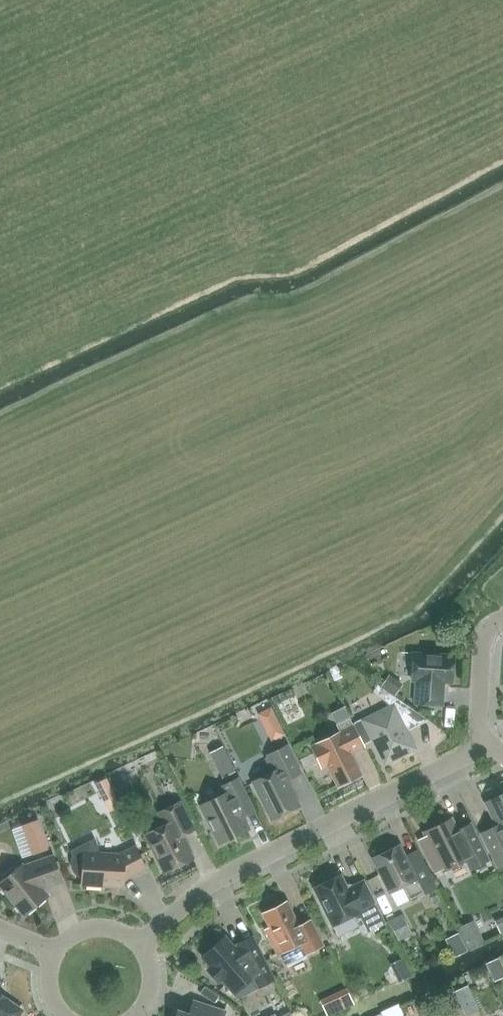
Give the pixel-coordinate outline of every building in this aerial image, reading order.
[(416,681),(415,697),(414,703),(442,705),(444,682),(452,683),(454,655),(414,652),(412,680),(416,681)] [(390,702),(392,705),(363,720),(385,763),(415,748),(405,728),(426,718),(397,698),(390,702)] [(321,720),(339,718),(337,702),(319,704),(321,720)] [(271,742),(285,735),(271,707),(257,714),(271,742)] [(350,753),(364,746),(349,718),(336,724),(340,732),(311,746),(322,767),(327,765),(338,786),(361,775),(350,753)] [(286,780),(300,773),(287,745),(268,755),(269,756),(265,758),(272,772),(253,781),(272,819),(299,806),(286,780)] [(232,763),(219,770),(223,777),(236,770),(232,763)] [(232,836),(247,828),(242,818),(256,812),(238,777),(219,786),(224,795),(200,807),(219,845),(233,838),(232,836)] [(109,813),(120,807),(106,778),(95,784),(109,813)] [(485,802),(497,826),(481,833),(498,867),(502,865),(502,793),(485,802)] [(182,835),(194,829),(181,801),(158,813),(164,825),(145,834),(164,872),(193,858),(182,835)] [(29,813),(6,823),(19,853),(41,843),(29,813)] [(451,819),(424,833),(426,836),(419,840),(435,872),(442,869),(443,870),(469,857),(473,866),(487,859),(475,834),(470,824),(457,831),(451,819)] [(119,854),(99,853),(99,848),(94,838),(70,851),(72,856),(71,859),(70,863),(71,867),(72,871),(75,874),(78,877),(81,878),(81,885),(124,887),(124,879),(147,868),(135,846),(119,854)] [(437,889),(423,860),(410,866),(399,845),(373,858),(390,892),(402,886),(409,900),(424,893),(425,895),(437,889)] [(62,881),(53,855),(24,866),(22,864),(0,883),(0,886),(24,915),(48,895),(42,888),(62,881)] [(351,884),(346,884),(346,885),(340,874),(338,876),(337,873),(332,874),(328,876),(325,879),(326,881),(314,888),(333,926),(354,915),(355,917),(360,917),(368,932),(386,923),(375,902),(364,880),(352,886),(351,884)] [(287,901),(263,913),(270,928),(266,930),(278,955),(283,965),(302,956),(323,945),(311,920),(299,926),(287,901)] [(502,925),(502,909),(486,913),(490,929),(502,925)] [(465,919),(431,932),(440,953),(473,939),(465,919)] [(234,993),(254,976),(259,987),(274,980),(254,941),(237,950),(225,937),(202,957),(211,967),(208,969),(219,981),(222,979),(234,993)] [(390,964),(399,983),(411,976),(403,958),(390,964)] [(315,1012),(342,1002),(336,984),(309,994),(315,1012)] [(20,1012),(20,1009),(8,1001),(4,1002),(0,999),(0,1015),(18,1015),(20,1012)] [(176,1015),(223,1015),(225,1011),(194,1001),(189,1014),(178,1010),(176,1015)] [(479,1009),(477,1010),(473,1002),(461,1006),(462,1008),(466,1015),(482,1015),(479,1009)]
